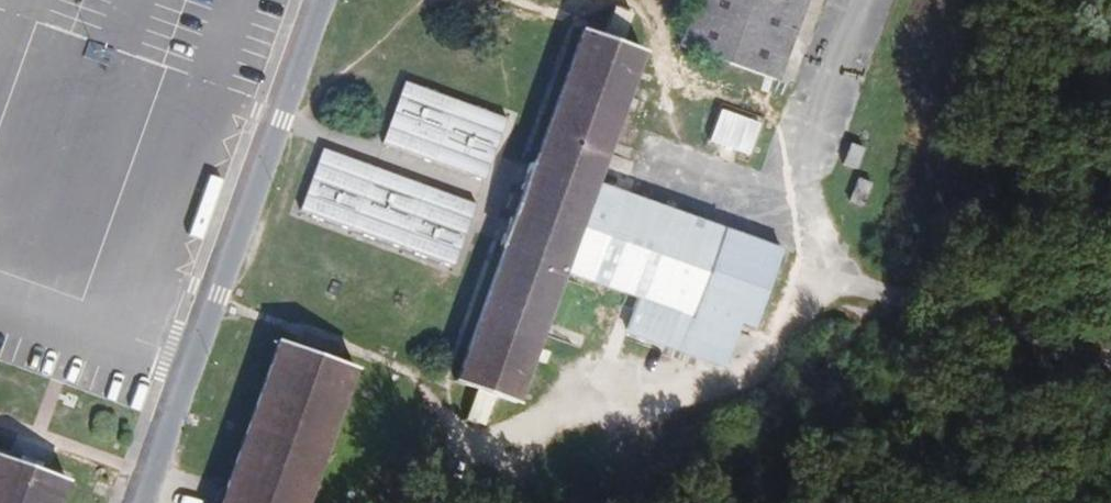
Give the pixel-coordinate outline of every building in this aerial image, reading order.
[(675,62),(777,97),(811,0),(697,0),(675,62)] [(640,55),(580,35),(454,394),(514,415),(561,281),(593,188),(640,55)] [(403,81),(381,144),(484,180),(506,117),(403,81)] [(842,168),(856,172),(863,150),(849,146),(842,168)] [(448,267),(470,205),(320,152),(298,215),(448,267)] [(872,185),(859,181),(851,207),(864,211),(872,185)] [(725,234),(593,188),(561,281),(636,308),(626,335),(726,372),(739,337),(750,341),(780,253),(725,234)] [(217,502),(311,502),(359,366),(276,337),(217,502)] [(69,480),(0,456),(0,502),(60,502),(69,480)]
